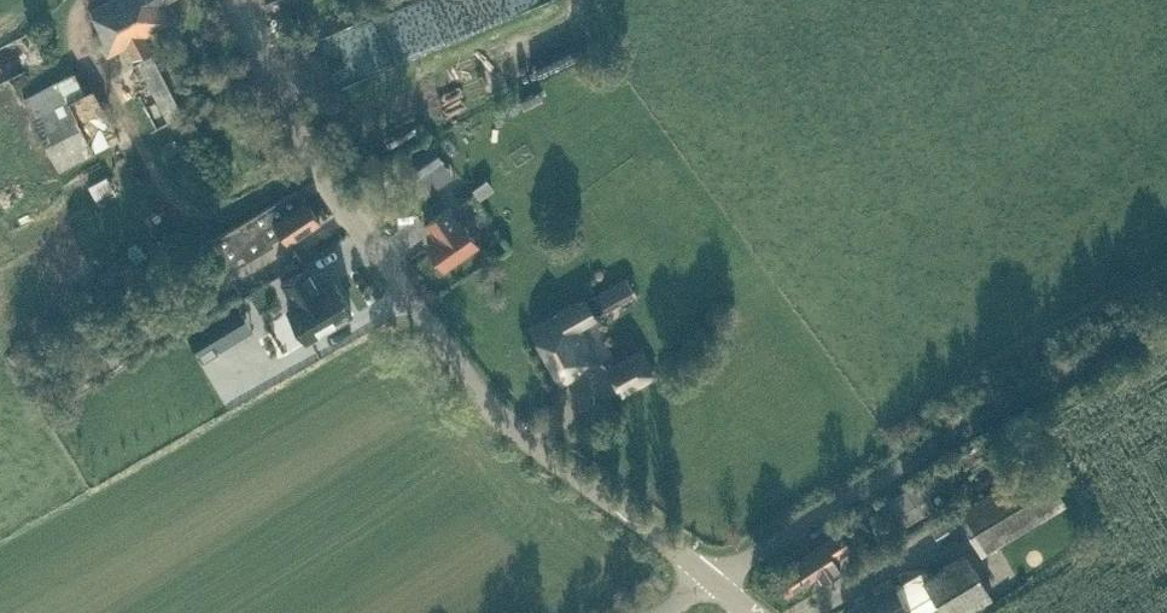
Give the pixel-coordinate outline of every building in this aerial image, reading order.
[(165,0),(106,0),(89,8),(100,28),(93,32),(95,37),(98,35),(107,52),(126,42),(133,55),(150,47),(143,33),(171,19),(162,2),(165,0)] [(489,0),(448,0),(454,15),(489,0)] [(484,21),(487,35),(509,31),(506,17),(484,21)] [(169,122),(184,114),(152,54),(139,62),(169,122)] [(93,88),(86,92),(76,72),(59,81),(25,99),(60,169),(120,138),(93,88)] [(433,143),(401,165),(411,179),(443,157),(433,143)] [(89,186),(99,204),(118,192),(108,174),(89,186)] [(486,180),(474,188),(481,197),(492,189),(486,180)] [(289,242),(320,221),(305,199),(302,202),(296,192),(260,214),(259,213),(229,232),(211,242),(224,264),(242,253),(246,259),(273,244),(271,240),(283,233),(289,242)] [(478,244),(460,219),(459,220),(449,206),(424,223),(435,238),(428,243),(444,267),(478,244)] [(295,305),(287,309),(306,340),(352,313),(333,282),(322,288),(308,266),(281,282),(295,305)] [(603,311),(635,293),(625,276),(594,294),(603,311)] [(561,381),(598,361),(578,327),(596,317),(586,298),(532,329),(561,381)] [(239,338),(225,313),(188,334),(202,358),(239,338)] [(622,391),(655,373),(641,347),(607,366),(622,391)] [(921,480),(882,502),(897,529),(937,506),(930,495),(953,482),(950,477),(959,472),(951,458),(919,476),(921,480)] [(982,553),(1065,503),(1040,461),(957,511),(982,553)] [(834,557),(850,546),(841,531),(806,553),(806,554),(776,574),(788,592),(818,573),(822,579),(841,567),(834,557)] [(991,595),(965,553),(930,574),(925,566),(894,586),(893,585),(852,610),(854,612),(910,612),(905,604),(930,589),(944,612),(961,612),(991,595)]
